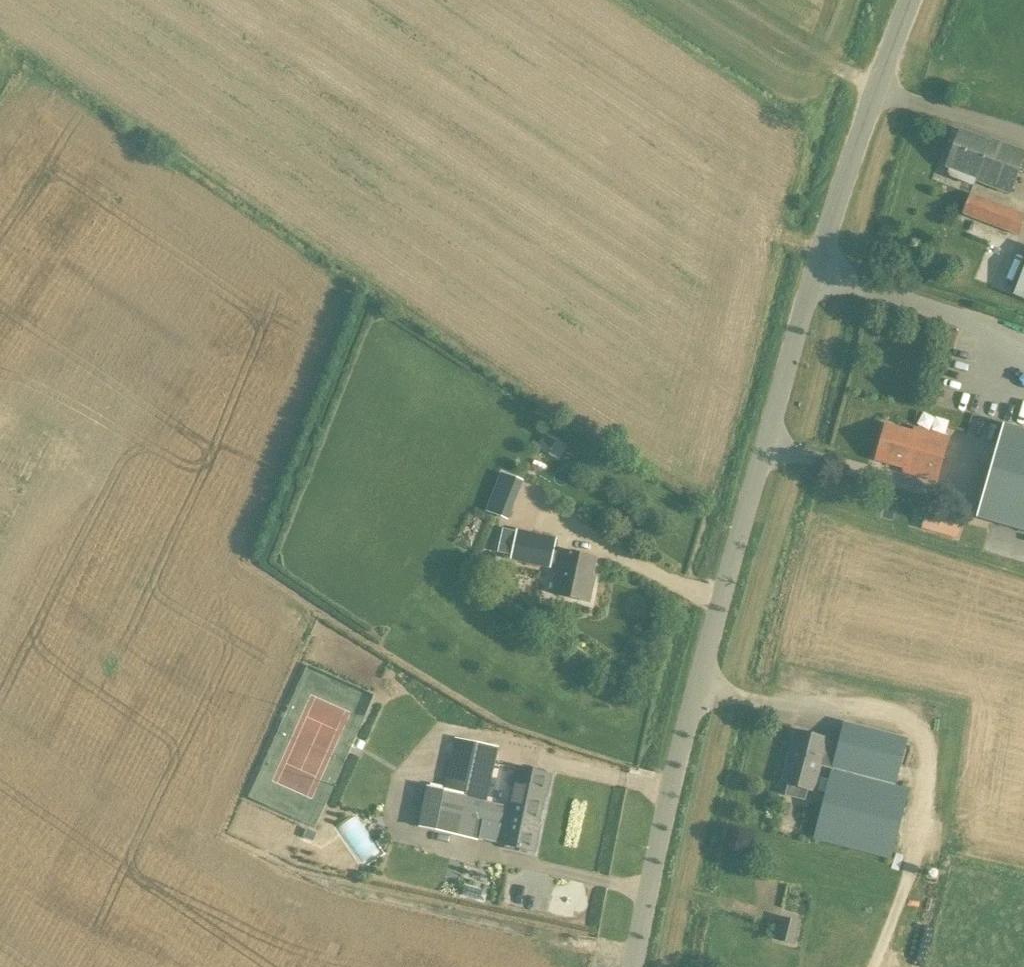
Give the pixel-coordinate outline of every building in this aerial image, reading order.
[(960,129),(946,167),(950,169),(948,174),(949,177),(973,186),(976,181),(1011,194),(1023,159),(1023,152),(991,139),(990,141),(960,129)] [(969,192),(961,213),(993,225),(1018,235),(1023,220),(1023,213),(969,192)] [(1013,296),(1023,300),(1023,266),(1013,296)] [(976,517),(989,521),(1023,531),(1023,429),(1002,423),(978,511),(976,517)] [(876,459),(903,467),(902,471),(937,480),(948,438),(914,429),(913,432),(885,425),(876,459)] [(556,440),(545,435),(538,448),(549,453),(556,440)] [(487,512),(506,519),(515,496),(496,489),(487,512)] [(557,538),(516,529),(516,531),(502,528),(499,540),(493,539),(491,550),(499,552),(498,561),(509,563),(510,560),(551,568),(552,564),(562,566),(556,594),(589,601),(593,584),(589,584),(595,558),(555,550),(557,538)] [(467,569),(478,575),(485,563),(473,557),(467,569)] [(891,860),(909,789),(895,785),(908,738),(844,721),(837,746),(800,736),(784,795),(805,800),(807,790),(810,791),(817,765),(831,768),(813,839),(891,860)] [(501,844),(534,851),(538,833),(535,833),(545,789),(547,789),(550,775),(517,768),(509,806),(487,802),(499,747),(454,737),(443,789),(426,786),(418,828),(478,840),(479,838),(501,843),(501,844)] [(306,829),(303,837),(314,841),(317,833),(306,829)] [(461,880),(484,887),(489,868),(466,862),(461,880)] [(465,888),(463,896),(484,902),(486,896),(483,891),(468,887),(465,888)] [(799,922),(782,918),(777,939),(794,943),(799,922)]
